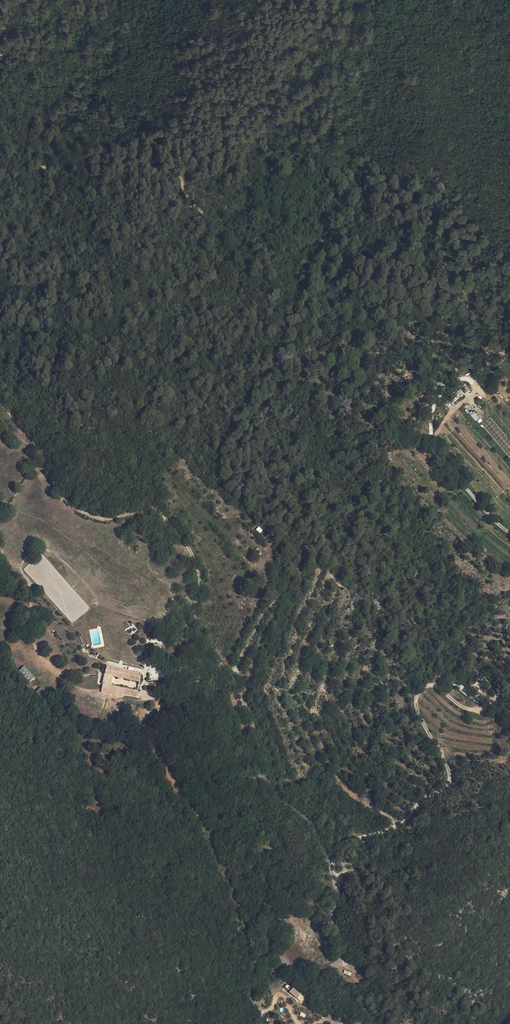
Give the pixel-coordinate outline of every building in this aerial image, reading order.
[(475,421),(479,418),(474,411),(470,414),(475,421)] [(107,673),(130,677),(131,668),(112,665),(113,663),(109,662),(107,673)] [(24,665),(18,670),(29,682),(35,677),(24,665)] [(149,680),(159,680),(159,668),(149,668),(149,680)] [(458,690),(467,696),(470,691),(462,685),(458,690)] [(40,697),(45,692),(40,687),(35,692),(40,697)] [(300,996),(296,987),(290,989),(294,998),(300,996)]
